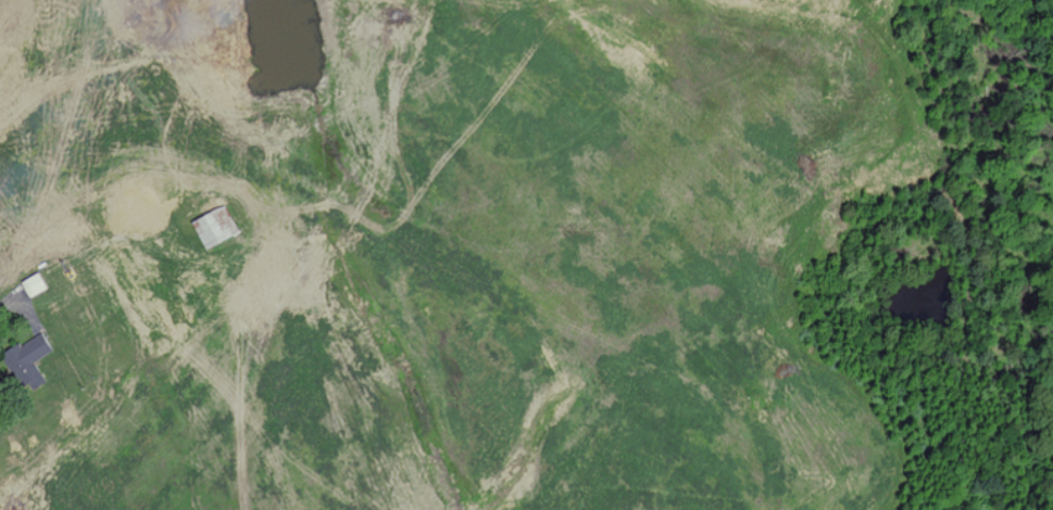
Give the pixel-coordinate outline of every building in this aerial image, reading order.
[(191,222),(205,249),(239,231),(225,204),(191,222)] [(53,350),(41,331),(1,356),(21,389),(29,383),(33,389),(46,381),(34,362),(53,350)]
